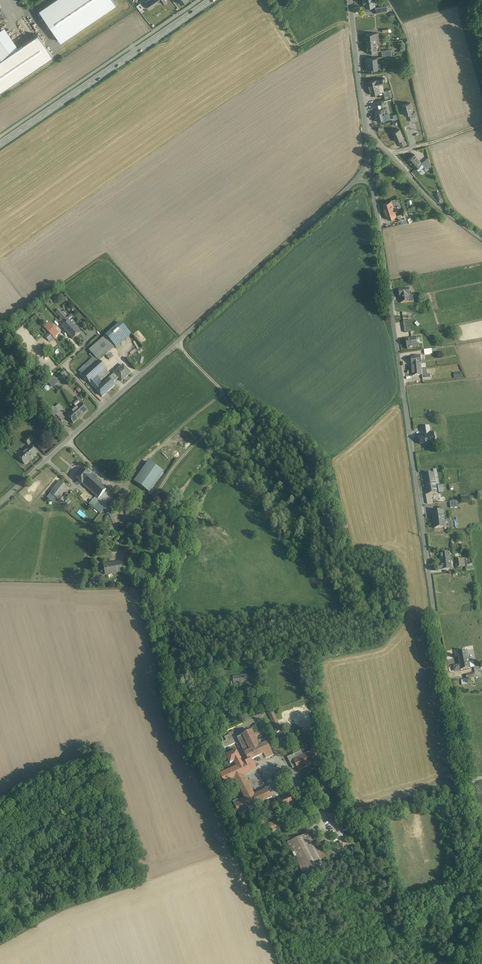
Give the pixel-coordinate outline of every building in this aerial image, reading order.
[(36,9),(58,40),(111,3),(109,0),(49,0),(36,9)] [(144,3),(149,10),(161,2),(162,4),(166,1),(166,0),(148,0),(144,3)] [(54,55),(39,33),(10,53),(0,39),(0,91),(54,55)] [(376,33),(366,34),(367,43),(376,42),(377,42),(376,33)] [(376,42),(367,43),(367,52),(377,51),(376,42)] [(376,58),(366,59),(368,70),(377,69),(376,64),(377,64),(376,58)] [(377,79),(369,81),(372,94),(380,92),(378,84),(377,80),(377,79)] [(411,102),(402,104),(404,114),(409,113),(413,112),(413,111),(411,102)] [(381,105),(377,106),(377,110),(375,110),(376,114),(377,118),(377,117),(378,122),(387,120),(384,108),(382,109),(381,105)] [(400,129),(392,132),(396,142),(399,141),(404,138),(400,129)] [(422,163),(415,154),(408,159),(412,163),(412,164),(416,168),(422,163)] [(422,163),(427,169),(431,165),(429,157),(422,163)] [(396,199),(391,201),(391,202),(394,210),(400,209),(396,199)] [(391,202),(383,204),(388,218),(396,216),(394,210),(391,202)] [(397,215),(399,221),(400,221),(404,220),(406,219),(404,213),(397,215)] [(409,288),(399,290),(400,297),(409,295),(410,295),(409,288)] [(66,317),(59,310),(56,313),(61,318),(61,317),(63,319),(66,317)] [(80,333),(69,321),(67,322),(66,323),(74,332),(73,333),(76,336),(80,333)] [(74,332),(66,323),(62,327),(73,339),(76,336),(73,333),(74,332)] [(16,331),(22,342),(32,336),(26,325),(16,331)] [(51,325),(47,329),(51,334),(55,330),(51,325)] [(105,336),(88,350),(94,357),(95,356),(111,342),(105,336)] [(416,338),(406,339),(407,348),(417,347),(416,338)] [(111,342),(95,356),(99,361),(115,347),(111,342)] [(414,355),(414,357),(411,357),(411,365),(421,364),(420,355),(414,355)] [(83,375),(89,383),(93,380),(98,376),(106,369),(99,361),(93,367),(89,370),(85,373),(83,375)] [(123,364),(114,372),(114,373),(118,377),(121,380),(130,373),(123,364)] [(421,364),(411,365),(412,376),(422,375),(427,374),(427,372),(426,368),(421,368),(421,364)] [(114,373),(109,378),(112,382),(118,377),(114,373)] [(98,376),(93,380),(97,384),(101,380),(98,376)] [(53,387),(59,381),(55,377),(48,383),(53,387)] [(109,378),(102,384),(108,391),(115,385),(112,382),(109,378)] [(93,380),(89,383),(102,397),(108,391),(102,384),(99,387),(97,384),(93,380)] [(81,403),(74,410),(72,410),(70,412),(70,413),(67,416),(73,423),(78,419),(79,419),(83,415),(83,414),(87,410),(81,403)] [(61,413),(57,416),(61,421),(65,418),(61,413)] [(426,434),(422,434),(422,436),(419,436),(420,444),(434,442),(433,433),(432,433),(426,434)] [(30,436),(24,441),(28,445),(34,440),(30,436),(30,435),(30,436)] [(30,446),(18,457),(24,464),(24,465),(24,464),(37,453),(37,452),(37,453),(31,446),(31,445),(30,446)] [(148,462),(134,481),(149,492),(163,472),(148,462)] [(84,469),(76,479),(82,485),(82,484),(90,475),(84,469)] [(434,473),(423,475),(427,494),(427,495),(432,494),(437,493),(434,473)] [(90,475),(82,484),(99,499),(107,489),(90,475)] [(67,488),(60,481),(50,493),(57,500),(67,488)] [(80,487),(78,489),(88,499),(90,497),(80,487)] [(104,510),(93,501),(90,504),(101,514),(104,510)] [(443,511),(434,512),(435,516),(433,516),(433,521),(443,519),(443,520),(444,520),(443,511)] [(443,519),(433,521),(434,528),(445,527),(444,520),(443,520),(443,519)] [(193,542),(195,542),(194,545),(198,546),(199,543),(201,544),(205,528),(197,526),(193,542)] [(449,552),(440,553),(441,564),(442,569),(452,568),(449,552)] [(464,558),(456,559),(457,567),(465,566),(464,558)] [(120,562),(104,565),(106,575),(122,572),(120,562)] [(467,650),(457,652),(459,664),(454,665),(453,667),(454,670),(455,671),(460,670),(470,668),(470,667),(468,658),(467,650)] [(249,684),(248,675),(230,676),(231,686),(249,684)] [(281,731),(274,713),(269,715),(276,733),(281,731)] [(257,742),(252,731),(243,736),(248,747),(257,742)] [(231,735),(225,739),(227,742),(222,745),(225,750),(235,744),(231,735)] [(248,747),(243,736),(238,739),(243,749),(248,747)] [(253,798),(242,776),(256,769),(252,761),(257,759),(259,762),(266,759),(266,760),(274,756),(267,743),(266,744),(265,741),(261,743),(262,746),(260,747),(257,742),(248,747),(251,752),(246,754),(245,754),(250,762),(244,765),(241,760),(242,760),(237,751),(226,757),(231,765),(235,763),(238,769),(221,777),(226,786),(236,781),(246,801),(240,804),(239,803),(234,805),(240,817),(254,810),(253,809),(255,808),(257,811),(262,808),(261,805),(272,799),(268,790),(253,798)] [(315,749),(303,755),(300,747),(292,751),(294,754),(288,757),(293,768),(296,766),(298,770),(303,768),(307,766),(308,766),(308,765),(311,763),(312,764),(312,763),(316,761),(317,761),(316,761),(321,759),(315,749)] [(286,799),(272,806),(276,814),(291,806),(286,799)] [(272,824),(269,826),(270,827),(264,831),(266,836),(281,828),(278,821),(272,824)] [(305,836),(287,844),(305,880),(323,871),(321,867),(324,866),(308,834),(305,836)]
